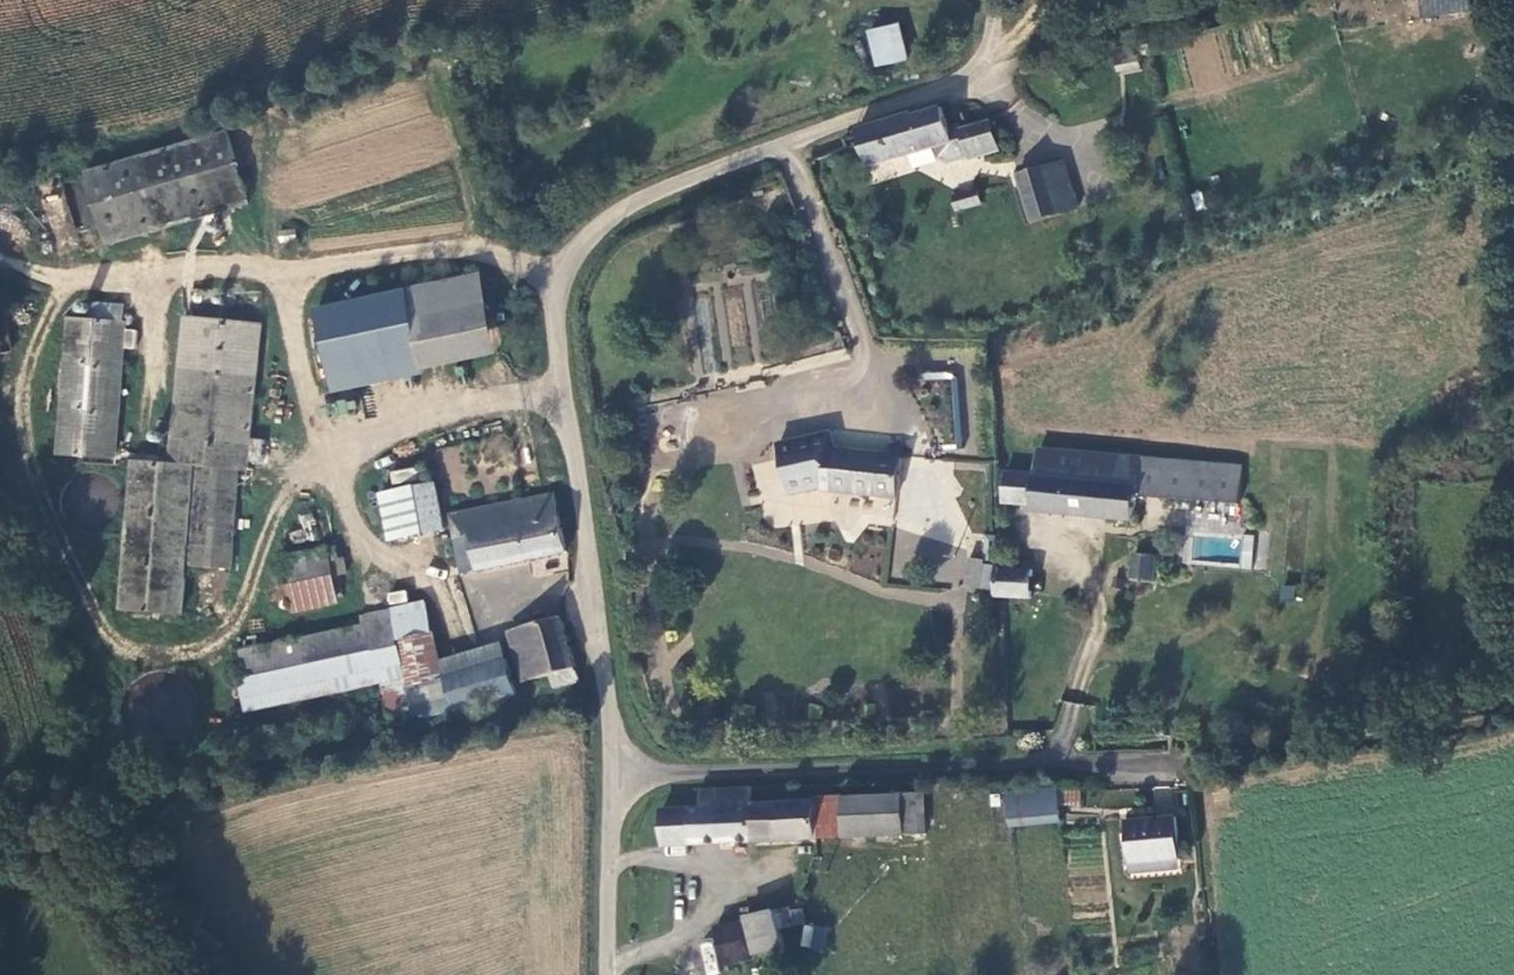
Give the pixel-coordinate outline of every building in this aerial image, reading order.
[(899,31),(870,38),(878,72),(907,65),(899,31)] [(914,117),(857,134),(869,171),(936,152),(939,162),(949,167),(969,161),(969,164),(1000,155),(991,124),(961,133),(960,130),(950,134),(944,114),(916,122),(914,117)] [(235,138),(94,175),(111,245),(253,211),(235,138)] [(929,175),(934,191),(958,183),(953,166),(929,175)] [(1064,167),(1045,172),(1059,220),(1078,215),(1076,207),(1064,167)] [(1045,172),(1016,181),(1030,229),(1059,220),(1045,172)] [(996,205),(1001,203),(1007,199),(1007,192),(1007,187),(1002,185),(998,185),(993,187),(990,191),(989,197),(991,202),(996,205)] [(950,202),(955,217),(979,210),(974,193),(950,202)] [(332,380),(420,361),(422,370),(496,355),(482,286),(320,320),(332,380)] [(67,334),(55,460),(107,465),(121,322),(109,321),(110,308),(93,307),(91,319),(68,317),(67,334)] [(263,334),(188,325),(170,464),(246,474),(263,334)] [(830,436),(796,444),(802,468),(820,466),(832,468),(834,455),(830,436)] [(830,493),(830,494),(896,499),(899,459),(900,447),(888,446),(887,458),(834,455),(832,468),(820,466),(802,468),(796,444),(777,449),(790,499),(814,493),(822,491),(822,492),(830,493)] [(1141,517),(1143,493),(1147,457),(1049,444),(1046,469),(1042,500),(1042,505),(1141,517)] [(1246,469),(1228,466),(1147,457),(1143,493),(1166,495),(1243,506),(1246,469)] [(1042,500),(1046,469),(1011,465),(1008,496),(1018,497),(1042,500)] [(181,471),(125,466),(112,616),(166,621),(181,471)] [(232,477),(192,473),(182,577),(220,581),(232,477)] [(431,476),(428,477),(438,522),(398,531),(398,535),(441,524),(431,476)] [(388,486),(398,531),(438,522),(428,477),(388,486)] [(561,541),(549,483),(495,495),(441,507),(455,566),(561,541)] [(388,486),(371,490),(382,539),(398,535),(398,531),(388,486)] [(1140,547),(1144,517),(1124,515),(1121,545),(1140,547)] [(1002,533),(984,533),(984,560),(1001,561),(1002,533)] [(1242,533),(1239,568),(1251,569),(1254,534),(1242,533)] [(333,593),(323,547),(276,557),(285,603),(333,593)] [(987,561),(969,561),(969,588),(986,588),(987,561)] [(1153,599),(1157,569),(1137,567),(1134,597),(1153,599)] [(1036,569),(998,570),(998,597),(1036,594),(1036,569)] [(537,682),(567,675),(576,672),(558,608),(553,598),(542,603),(545,612),(502,626),(516,674),(533,669),(537,682)] [(421,600),(386,608),(416,714),(434,711),(444,709),(421,600)] [(226,652),(237,698),(394,664),(379,609),(359,612),(361,622),(226,652)] [(435,658),(451,707),(510,691),(495,642),(435,658)] [(398,681),(372,687),(379,714),(405,709),(398,681)] [(1036,779),(1035,775),(986,779),(988,805),(1037,801),(1036,792),(1059,790),(1058,777),(1036,779)] [(1186,789),(1153,787),(1152,812),(1185,814),(1186,789)] [(686,815),(690,851),(751,847),(749,810),(747,793),(694,797),(695,812),(686,815)] [(862,831),(843,833),(843,848),(918,847),(918,840),(919,800),(861,803),(862,831)] [(811,804),(811,807),(812,848),(821,848),(843,848),(843,833),(843,803),(811,804)] [(843,803),(843,833),(862,831),(861,803),(843,803)] [(1053,808),(1053,804),(1004,807),(1006,834),(1055,830),(1054,820),(1077,818),(1076,806),(1053,808)] [(812,848),(811,807),(749,810),(751,847),(812,848)] [(686,815),(657,819),(660,854),(690,851),(686,815)] [(1168,820),(1122,823),(1125,864),(1171,860),(1168,820)] [(783,957),(781,936),(789,932),(786,915),(743,920),(749,960),(755,960),(757,971),(759,974),(772,974),(776,964),(775,957),(783,957)] [(739,929),(712,931),(715,970),(742,967),(739,929)]
